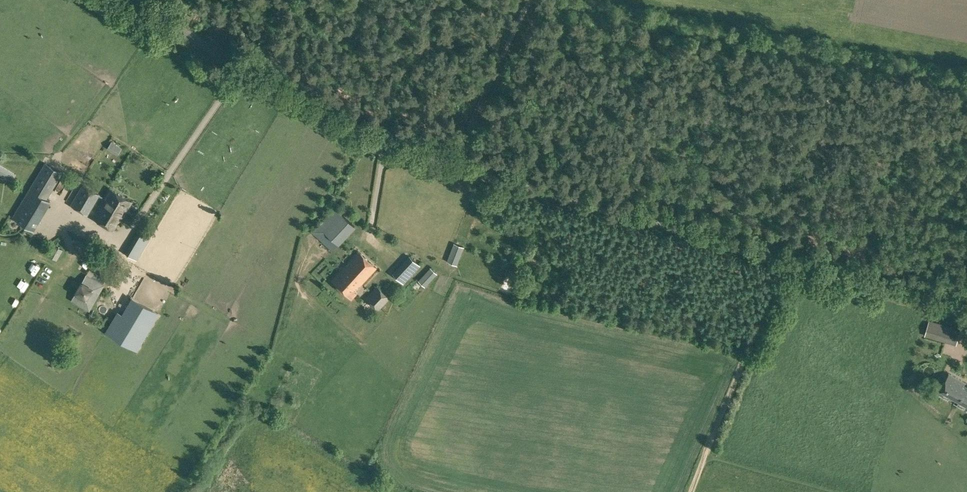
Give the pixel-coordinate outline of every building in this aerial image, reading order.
[(50,201),(46,198),(62,172),(44,162),(12,216),(34,229),(50,201)] [(0,164),(0,173),(12,180),(16,174),(0,164)] [(132,200),(109,187),(103,197),(82,185),(71,204),(84,212),(93,196),(102,202),(93,217),(114,230),(122,216),(123,216),(132,200)] [(331,250),(338,243),(338,244),(355,226),(334,206),(311,231),(331,250)] [(142,223),(139,229),(145,233),(149,227),(142,223)] [(139,229),(125,252),(136,259),(150,236),(145,233),(139,229)] [(447,260),(457,264),(464,246),(453,242),(447,260)] [(88,271),(95,253),(89,251),(83,269),(88,271)] [(356,292),(354,290),(376,267),(359,251),(332,279),(351,297),(356,292)] [(403,283),(420,265),(408,254),(392,272),(403,283)] [(109,262),(96,255),(91,264),(109,273),(111,269),(106,266),(109,262)] [(425,286),(437,273),(430,267),(418,280),(425,286)] [(89,311),(104,285),(86,274),(71,300),(89,311)] [(390,297),(376,285),(366,296),(378,309),(390,297)] [(505,293),(512,296),(515,291),(508,288),(505,293)] [(138,312),(120,301),(102,331),(138,352),(153,326),(135,316),(138,312)] [(929,320),(925,333),(943,338),(947,325),(929,320)] [(949,371),(936,394),(966,411),(966,381),(949,371)]
